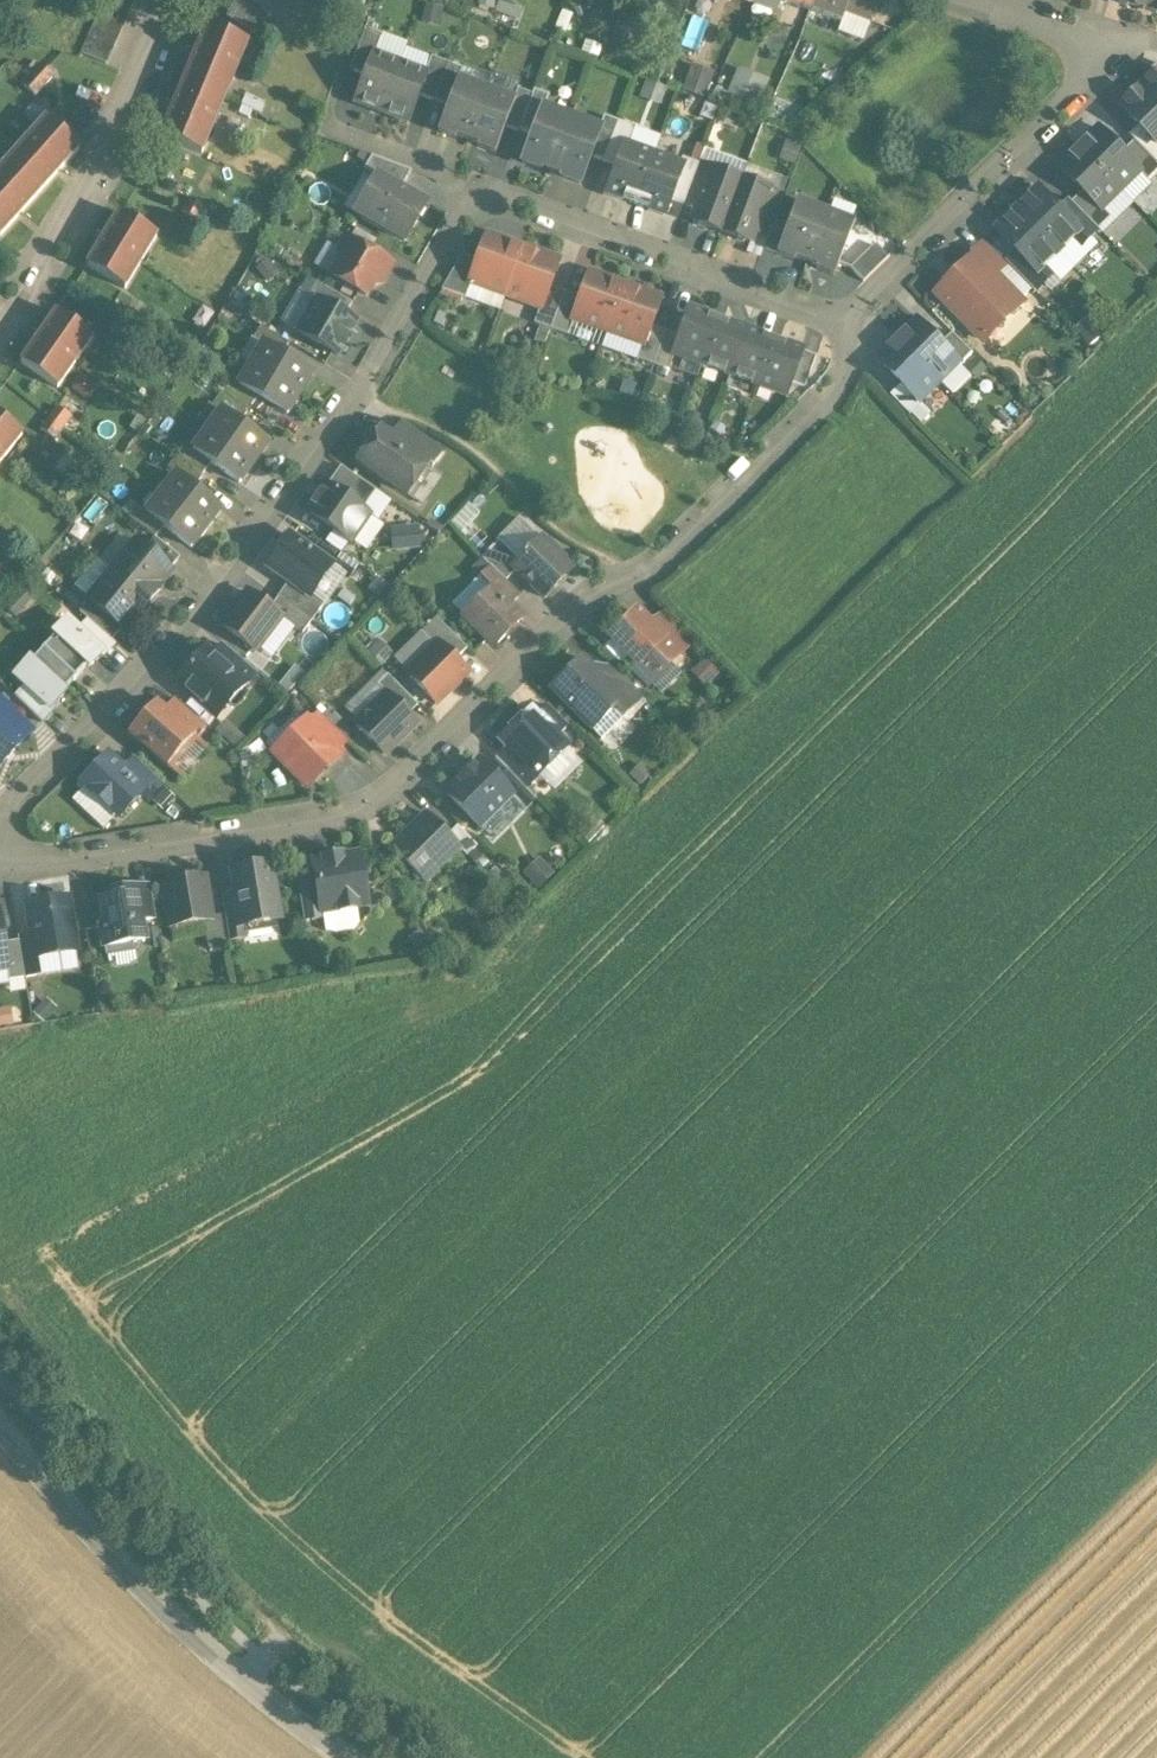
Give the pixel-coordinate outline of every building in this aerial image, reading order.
[(81,53),(104,63),(132,0),(105,0),(81,53)] [(227,18),(251,30),(267,0),(236,0),(227,18)] [(779,0),(841,23),(844,14),(849,0),(780,0),(779,0)] [(878,0),(849,0),(844,14),(869,23),(878,0)] [(1123,6),(1152,14),(1155,0),(1125,0),(1123,6)] [(246,44),(206,27),(160,136),(201,154),(246,44)] [(363,32),(349,70),(364,76),(373,54),(374,54),(380,39),(363,32)] [(364,76),(354,102),(381,112),(399,64),(374,54),(373,54),(364,76)] [(430,58),(424,73),(426,74),(418,96),(433,102),(447,64),(430,58)] [(52,76),(40,64),(21,85),(34,97),(52,76)] [(399,64),(381,112),(408,122),(418,96),(426,74),(424,73),(399,64)] [(462,70),(447,64),(433,102),(446,107),(457,79),(458,79),(462,70)] [(738,69),(733,97),(765,102),(770,74),(738,69)] [(679,80),(661,74),(658,81),(676,88),(679,80)] [(1143,88),(1156,103),(1156,75),(1143,88)] [(708,83),(689,76),(684,90),(703,97),(708,83)] [(458,79),(457,79),(446,107),(437,132),(454,139),(455,136),(466,140),(486,90),(458,79)] [(1143,88),(1122,109),(1139,127),(1156,146),(1156,103),(1143,88)] [(513,100),(486,90),(466,140),(478,145),(477,147),(494,154),(504,127),(514,101),(513,100)] [(517,90),(513,100),(514,101),(504,127),(518,132),(531,96),(517,90)] [(531,96),(518,132),(518,133),(519,131),(531,136),(541,110),(543,110),(548,97),(533,91),(531,96)] [(543,110),(541,110),(531,136),(521,163),(539,170),(540,167),(551,171),(570,120),(543,110)] [(618,123),(603,117),(598,131),(599,131),(589,158),(602,163),(618,123)] [(0,169),(0,235),(78,149),(45,119),(0,169)] [(598,131),(570,120),(551,171),(562,175),(561,178),(579,184),(589,158),(599,131),(598,131)] [(634,129),(618,123),(602,163),(616,168),(624,145),(627,147),(634,129)] [(1139,127),(1129,137),(1135,143),(1156,166),(1156,146),(1139,127)] [(1123,154),(1100,131),(1080,150),(1121,192),(1140,174),(1141,172),(1123,154)] [(1135,143),(1123,154),(1141,172),(1140,174),(1148,182),(1156,174),(1156,166),(1135,143)] [(627,147),(624,145),(616,168),(606,194),(635,205),(653,156),(627,147)] [(1121,192),(1080,150),(1060,170),(1083,193),(1101,211),(1102,210),(1121,192)] [(411,171),(371,156),(363,170),(379,179),(380,178),(400,189),(411,171)] [(679,166),(653,156),(635,205),(639,207),(664,216),(669,201),(682,167),(679,166)] [(682,167),(669,201),(683,205),(698,166),(681,160),(679,166),(682,167)] [(698,166),(683,205),(696,210),(711,171),(698,166)] [(740,181),(711,171),(696,210),(691,223),(696,225),(697,227),(704,230),(706,228),(720,234),(740,181)] [(400,189),(380,178),(379,179),(359,215),(404,241),(425,204),(400,189)] [(769,192),(740,181),(720,234),(726,236),(735,239),(735,242),(742,244),(744,242),(749,244),(754,232),(769,192)] [(1058,212),(1038,191),(1017,212),(1060,256),(1080,237),(1081,235),(1058,212)] [(769,192),(754,232),(767,237),(770,229),(782,197),(769,192)] [(1101,211),(1083,193),(1072,205),(1098,232),(1111,219),(1102,210),(1101,211)] [(204,207),(189,200),(182,213),(196,221),(204,207)] [(1072,205),(1069,202),(1058,212),(1081,235),(1080,237),(1086,244),(1098,232),(1072,205)] [(824,214),(795,203),(783,234),(775,256),(793,263),(794,260),(805,264),(824,214)] [(1060,256),(1017,212),(996,233),(1016,253),(1039,277),(1041,275),(1060,256)] [(155,237),(118,214),(86,266),(124,289),(155,237)] [(824,214),(805,264),(816,268),(815,271),(833,278),(853,225),(824,214)] [(376,241),(355,229),(348,241),(369,253),(376,241)] [(783,234),(770,229),(767,237),(762,251),(775,256),(783,234)] [(522,249),(486,236),(477,261),(469,283),(470,283),(505,296),(522,249)] [(348,241),(346,239),(339,251),(341,259),(331,276),(365,296),(372,284),(375,285),(379,284),(383,278),(382,273),(380,271),(385,263),(369,253),(348,241)] [(1006,263),(986,243),(973,256),(976,259),(977,258),(996,278),(1008,266),(1006,263)] [(872,248),(849,271),(862,284),(886,261),(872,248)] [(557,262),(522,249),(505,296),(539,308),(540,309),(548,287),(557,262)] [(1039,277),(1016,253),(1006,263),(1008,266),(1036,294),(1048,282),(1041,275),(1039,277)] [(477,261),(461,255),(441,290),(464,299),(470,283),(469,283),(477,261)] [(996,278),(977,258),(976,259),(938,296),(984,343),(1006,322),(1002,318),(1017,304),(1021,307),(1023,305),(996,278)] [(624,287),(588,274),(579,299),(571,321),(572,321),(607,334),(624,287)] [(351,304),(315,283),(307,296),(316,301),(317,300),(344,316),(351,304)] [(548,287),(540,309),(539,308),(533,324),(550,330),(564,293),(548,287)] [(660,300),(624,287),(607,334),(641,346),(643,347),(650,327),(660,300)] [(564,293),(550,330),(567,336),(572,321),(571,321),(579,299),(564,293)] [(316,301),(298,333),(337,355),(356,323),(344,316),(317,300),(316,301)] [(743,331),(691,312),(691,311),(689,311),(679,338),(673,354),(674,355),(729,375),(745,331),(743,331)] [(91,339),(55,314),(21,363),(56,389),(91,339)] [(941,347),(918,323),(899,342),(939,383),(958,365),(958,364),(941,347)] [(288,344),(260,327),(253,339),(262,345),(281,356),(288,344)] [(650,327),(643,347),(641,346),(636,360),(653,366),(665,333),(650,327)] [(799,352),(747,333),(747,332),(745,331),(729,375),(785,396),(790,383),(801,353),(801,352),(800,352),(799,352)] [(665,333),(653,366),(667,372),(674,355),(673,354),(679,338),(665,333)] [(973,355),(953,335),(941,347),(958,364),(958,365),(960,367),(973,355)] [(899,342),(899,343),(879,362),(902,385),(919,403),(939,383),(899,342)] [(281,356),(262,345),(250,366),(299,394),(311,373),(281,356)] [(815,358),(801,353),(790,383),(804,388),(815,358)] [(299,394),(250,366),(238,387),(257,398),(287,415),(299,394)] [(238,387),(228,381),(221,393),(250,410),(257,398),(238,387)] [(902,385),(891,397),(910,416),(921,405),(919,403),(902,385)] [(246,413),(219,394),(211,405),(220,412),(238,424),(246,413)] [(56,408),(40,431),(53,441),(70,418),(56,408)] [(238,424),(220,412),(206,431),(253,464),(267,444),(238,424)] [(0,420),(0,462),(20,436),(0,420)] [(442,454),(399,424),(389,437),(427,463),(425,465),(431,469),(442,454)] [(253,464),(206,431),(192,451),(210,464),(239,484),(253,464)] [(380,431),(358,462),(405,494),(425,465),(427,463),(389,437),(380,431)] [(192,451),(183,445),(175,456),(202,475),(210,464),(192,451)] [(201,478),(175,458),(166,469),(175,476),(193,489),(201,478)] [(375,491),(340,467),(326,486),(361,510),(375,491)] [(193,489),(175,476),(160,495),(205,530),(220,511),(193,489)] [(325,485),(306,512),(349,542),(368,515),(361,510),(326,486),(325,485)] [(205,530),(160,495),(145,514),(163,528),(190,549),(205,530)] [(145,514),(137,507),(128,518),(154,539),(163,528),(145,514)] [(520,521),(498,542),(518,562),(522,558),(521,557),(524,554),(526,555),(540,541),(520,521)] [(399,548),(428,546),(427,524),(398,525),(399,548)] [(290,536),(266,569),(287,583),(308,598),(309,596),(331,565),(290,536)] [(154,539),(145,550),(169,570),(179,558),(154,539)] [(540,541),(526,555),(524,554),(521,557),(522,558),(518,562),(512,568),(515,571),(543,599),(570,571),(540,541)] [(145,550),(135,542),(110,571),(148,603),(161,588),(159,586),(171,572),(169,570),(145,550)] [(518,562),(498,542),(481,559),(491,568),(493,570),(504,582),(515,571),(512,568),(518,562)] [(493,570),(491,568),(480,579),(490,589),(507,607),(518,596),(504,582),(493,570)] [(148,603),(110,571),(86,601),(88,602),(121,629),(122,631),(134,616),(136,618),(148,603)] [(308,598),(287,583),(277,598),(310,623),(323,605),(309,596),(308,598)] [(490,589),(463,616),(493,647),(521,620),(507,607),(490,589)] [(247,593),(222,627),(254,651),(280,618),(269,610),(247,593)] [(277,598),(269,610),(280,618),(302,634),(310,623),(277,598)] [(121,629),(88,602),(78,613),(87,621),(111,641),(121,629)] [(660,640),(635,615),(612,639),(636,663),(632,668),(648,684),(680,652),(664,636),(660,640)] [(466,650),(436,620),(422,635),(435,648),(438,645),(454,662),(466,650)] [(111,641),(87,621),(78,632),(102,654),(100,655),(102,657),(114,644),(111,641)] [(78,632),(66,622),(53,636),(55,638),(42,651),(73,680),(86,667),(88,668),(100,655),(102,654),(78,632)] [(435,648),(407,675),(435,704),(466,674),(454,662),(438,645),(435,648)] [(255,673),(222,646),(212,657),(244,686),(255,673)] [(73,680),(42,651),(29,665),(28,664),(15,678),(26,688),(49,710),(50,709),(62,696),(61,694),(73,680)] [(212,657),(205,651),(176,683),(208,712),(221,697),(228,704),(244,686),(212,657)] [(601,681),(581,661),(551,691),(590,731),(591,730),(614,707),(621,701),(601,681)] [(643,699),(613,669),(601,681),(621,701),(614,707),(624,718),(643,699)] [(417,707),(387,676),(377,686),(386,696),(407,717),(417,707)] [(49,710),(26,688),(16,699),(40,723),(52,711),(50,709),(49,710)] [(386,696),(355,726),(384,755),(415,725),(407,717),(386,696)] [(206,729),(174,700),(160,716),(189,742),(192,740),(194,742),(206,729)] [(29,733),(0,705),(0,762),(29,733)] [(624,718),(614,707),(591,730),(601,741),(624,718)] [(160,716),(151,708),(128,734),(167,768),(189,742),(160,716)] [(567,728),(547,708),(537,718),(557,738),(567,728)] [(537,718),(530,711),(499,741),(506,749),(536,779),(567,749),(557,738),(537,718)] [(347,743),(317,712),(307,722),(337,752),(347,743)] [(306,721),(273,753),(306,787),(339,754),(337,752),(307,722),(306,721)] [(536,779),(506,749),(494,760),(506,772),(507,771),(525,790),(536,779)] [(126,774),(106,756),(80,783),(117,818),(142,792),(143,790),(126,774)] [(161,785),(137,762),(126,774),(143,790),(142,792),(149,798),(161,785)] [(497,781),(478,762),(445,794),(479,828),(510,797),(511,796),(497,781)] [(525,790),(507,771),(506,772),(497,781),(511,796),(510,797),(524,811),(535,800),(525,790)] [(447,837),(425,814),(390,848),(412,870),(412,876),(417,881),(422,881),(425,883),(459,849),(447,837)] [(476,847),(457,827),(447,837),(459,849),(466,856),(476,847)] [(340,856),(322,859),(323,861),(312,863),(314,878),(320,913),(321,913),(338,910),(339,912),(356,909),(355,907),(367,905),(358,855),(340,858),(340,856)] [(269,867),(232,873),(236,900),(241,928),(243,928),(278,922),(269,867)] [(203,878),(163,885),(170,928),(203,922),(211,921),(210,918),(203,878)] [(314,878),(297,881),(304,922),(322,919),(321,913),(320,913),(314,878)] [(149,887),(135,889),(140,922),(141,923),(155,920),(149,887)] [(125,897),(100,901),(104,922),(100,927),(104,949),(117,947),(117,945),(120,945),(127,953),(135,952),(138,942),(141,941),(142,943),(144,942),(141,923),(140,922),(135,889),(124,891),(125,897)] [(67,900),(27,907),(32,936),(35,958),(37,958),(75,952),(67,900)] [(236,900),(222,902),(224,916),(229,943),(245,940),(243,928),(241,928),(236,900)] [(224,916),(210,918),(211,921),(203,922),(207,949),(229,946),(229,943),(224,916)] [(32,936),(17,938),(18,942),(24,979),(40,976),(37,958),(35,958),(32,936)] [(18,942),(3,944),(7,969),(6,969),(8,982),(24,979),(18,942)]
